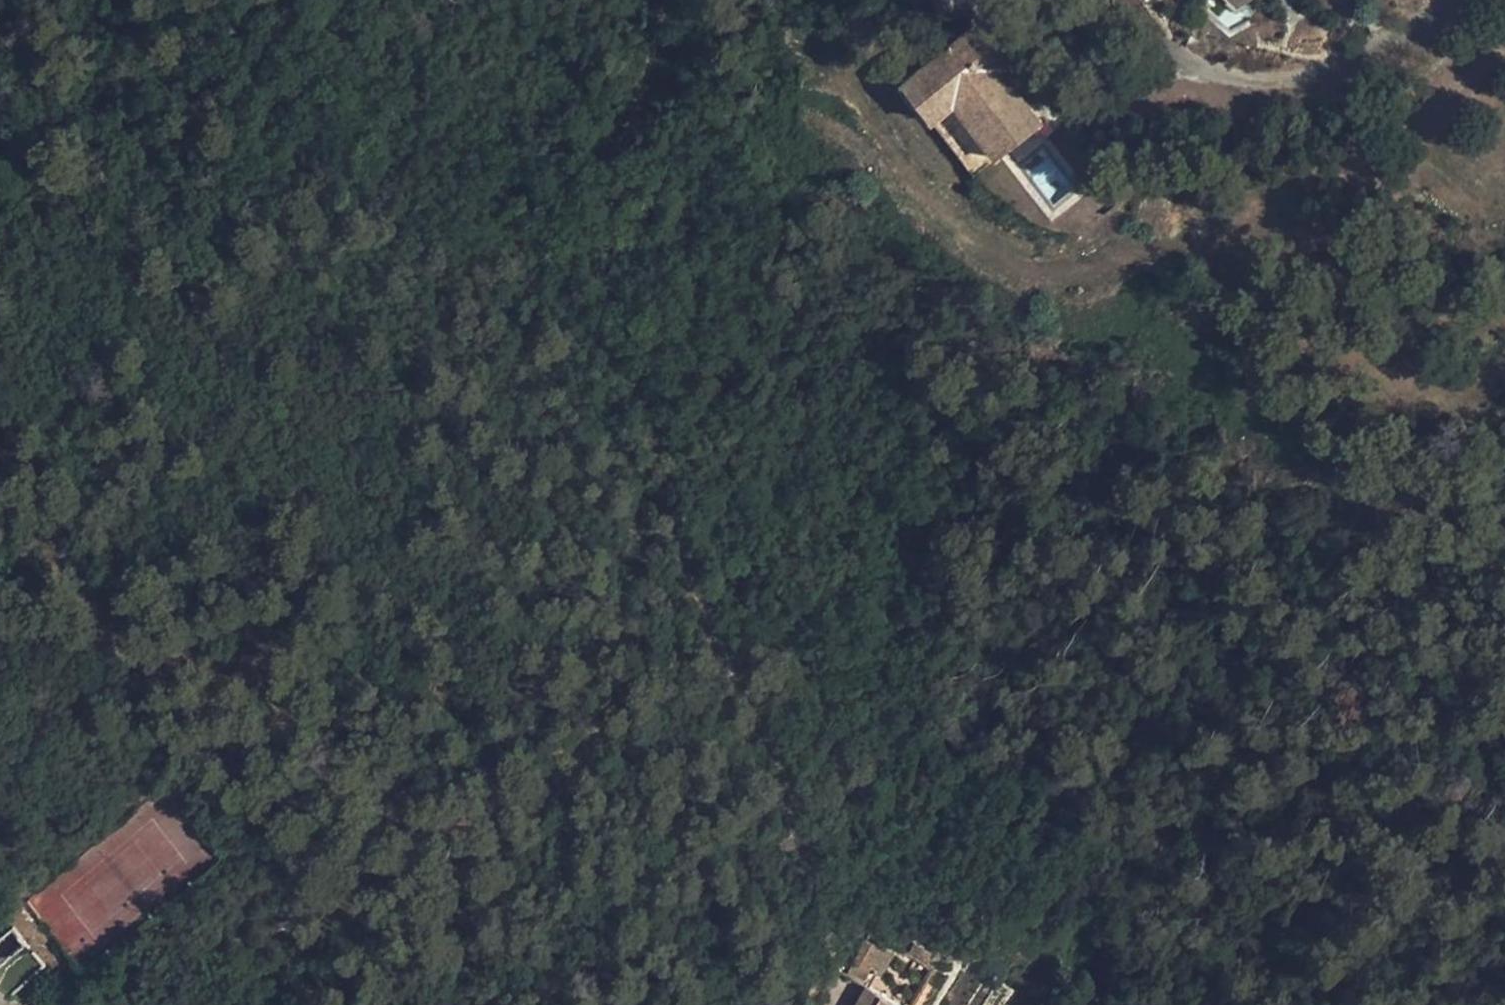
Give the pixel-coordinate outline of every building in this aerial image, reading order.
[(1236,8),(1236,9),(1249,0),(1226,0),(1236,8)] [(1010,59),(981,20),(899,84),(930,123),(953,105),(986,148),(1034,110),(1001,67),(1010,59)] [(986,148),(993,158),(1042,120),(1034,110),(986,148)] [(865,984),(853,1004),(901,1004),(865,984)]
